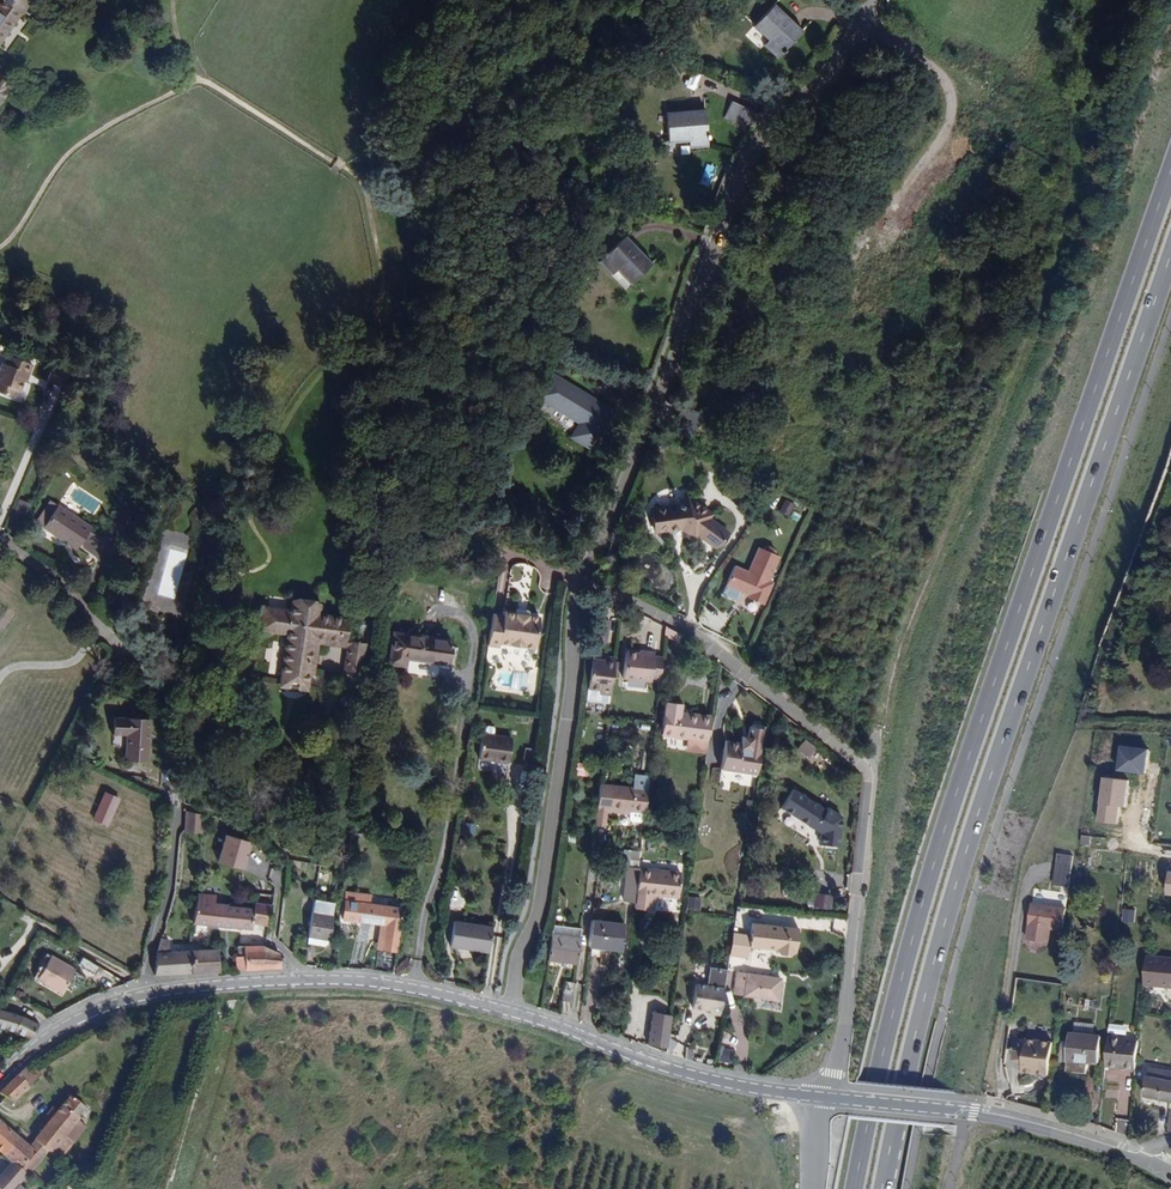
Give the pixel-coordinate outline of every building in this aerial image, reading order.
[(28,0),(0,0),(0,39),(28,0)] [(754,25),(769,39),(764,44),(777,57),(801,31),(773,5),(754,25)] [(15,151),(24,137),(16,132),(26,115),(1,99),(0,100),(0,139),(7,144),(15,151)] [(756,128),(733,109),(722,122),(739,137),(743,135),(745,137),(756,128)] [(665,113),(667,140),(688,139),(689,146),(707,144),(705,110),(665,113)] [(598,260),(611,273),(616,269),(630,284),(650,265),(622,237),(598,260)] [(26,375),(30,365),(5,356),(2,364),(0,364),(0,365),(0,394),(12,399),(15,390),(17,391),(21,382),(24,374),(26,375)] [(581,424),(574,437),(593,448),(615,413),(594,401),(592,405),(568,390),(569,387),(551,376),(537,397),(581,424)] [(37,419),(20,413),(13,429),(30,435),(36,420),(37,419)] [(650,510),(654,533),(687,528),(715,550),(728,533),(708,518),(711,514),(688,497),(678,509),(668,511),(668,507),(650,510)] [(783,498),(776,512),(787,517),(794,503),(783,498)] [(42,528),(76,549),(90,527),(57,505),(42,528)] [(95,527),(81,551),(99,562),(114,539),(95,527)] [(762,605),(772,584),(768,582),(779,557),(775,555),(775,553),(774,550),(768,547),(765,548),(764,550),(759,548),(748,572),(734,566),(726,585),(742,592),(745,591),(750,593),(749,595),(748,596),(749,599),(762,605)] [(258,630),(288,634),(291,614),(306,616),(307,616),(308,613),(323,615),(325,603),(319,598),(306,596),(293,599),(292,607),(262,603),(258,630)] [(502,615),(491,614),(487,644),(498,646),(498,642),(510,644),(512,647),(518,648),(522,646),(534,648),(538,617),(527,615),(513,613),(502,611),(502,615)] [(306,616),(299,675),(305,676),(310,643),(322,645),(323,639),(342,642),(346,619),(323,615),(308,613),(307,616),(306,616)] [(283,673),(299,675),(306,616),(291,614),(288,634),(283,673)] [(598,615),(595,631),(603,632),(602,640),(606,641),(609,617),(598,615)] [(392,631),(388,663),(405,666),(406,659),(447,665),(451,640),(392,631)] [(603,632),(595,631),(594,639),(597,640),(602,640),(603,632)] [(323,639),(322,645),(341,648),(342,642),(323,639)] [(271,670),(281,670),(280,640),(274,640),(274,648),(266,648),(266,659),(271,659),(271,670)] [(299,675),(283,673),(281,687),(310,692),(312,680),(319,675),(322,645),(310,643),(305,676),(299,675)] [(660,676),(663,654),(654,653),(654,649),(644,648),(644,649),(626,647),(623,674),(651,678),(652,675),(660,676)] [(347,648),(343,681),(358,683),(363,650),(347,648)] [(604,657),(592,655),(587,684),(586,696),(609,699),(610,691),(615,654),(604,653),(604,657)] [(681,741),(684,716),(679,715),(680,706),(673,705),(672,709),(664,708),(660,737),(673,739),(673,740),(681,741)] [(710,719),(684,716),(681,741),(686,742),(706,745),(710,719)] [(114,718),(113,733),(126,734),(126,758),(147,759),(148,720),(114,718)] [(755,777),(759,751),(762,731),(760,728),(751,726),(748,729),(746,739),(746,741),(740,740),(739,745),(724,743),(720,771),(755,777)] [(501,761),(505,737),(481,734),(478,758),(501,761)] [(511,738),(505,737),(501,761),(507,762),(511,738)] [(803,740),(796,748),(808,757),(815,748),(803,740)] [(706,745),(686,742),(684,756),(704,759),(706,745)] [(599,783),(595,809),(605,810),(622,811),(622,808),(628,808),(645,810),(647,786),(599,783)] [(813,828),(819,820),(825,810),(792,789),(780,807),(813,828)] [(122,797),(106,790),(95,818),(111,825),(122,797)] [(595,809),(594,824),(603,825),(605,810),(595,809)] [(184,832),(201,834),(202,814),(187,810),(184,832)] [(826,824),(819,820),(813,828),(821,832),(826,824)] [(249,843),(225,835),(217,862),(241,871),(249,843)] [(1089,837),(1082,836),(1081,844),(1089,845),(1089,837)] [(620,849),(620,862),(636,862),(637,850),(620,849)] [(1057,854),(1053,886),(1068,888),(1073,856),(1057,854)] [(623,900),(634,902),(635,893),(638,869),(626,868),(623,900)] [(635,893),(662,896),(665,873),(638,869),(635,893)] [(665,873),(662,896),(677,898),(680,874),(665,873)] [(396,950),(402,908),(369,903),(370,895),(346,891),(341,919),(384,926),(381,948),(396,950)] [(216,894),(197,892),(192,924),(251,930),(252,923),(268,926),(271,904),(253,901),(252,908),(224,905),(219,903),(215,902),(216,894)] [(815,893),(812,909),(830,910),(832,895),(815,893)] [(687,896),(686,908),(699,910),(700,897),(687,896)] [(331,903),(312,900),(310,913),(307,936),(306,943),(323,945),(326,943),(327,939),(327,934),(330,934),(332,925),(329,925),(330,916),(331,903)] [(1065,909),(1031,904),(1026,939),(1047,942),(1049,929),(1062,931),(1065,909)] [(747,909),(747,918),(760,919),(762,910),(747,909)] [(469,947),(473,948),(477,925),(453,921),(449,946),(469,949),(469,947)] [(591,921),(588,940),(587,946),(620,950),(623,924),(591,921)] [(734,933),(730,955),(746,958),(748,946),(765,948),(771,946),(780,955),(790,956),(796,952),(798,929),(752,923),(750,936),(734,933)] [(477,925),(473,948),(488,950),(492,928),(477,925)] [(551,934),(547,960),(558,962),(558,964),(560,967),(563,968),(565,965),(566,962),(576,964),(580,938),(581,929),(552,925),(551,934)] [(168,941),(159,939),(155,952),(156,952),(153,976),(217,971),(216,948),(206,949),(168,951),(168,941)] [(278,951),(265,946),(262,945),(236,946),(237,956),(235,956),(235,970),(284,968),(283,958),(279,958),(278,951)] [(1144,984),(1170,987),(1170,958),(1146,955),(1144,984)] [(75,970),(51,956),(37,979),(62,993),(75,970)] [(84,956),(80,964),(96,972),(100,964),(84,956)] [(736,972),(733,994),(777,1000),(780,978),(736,972)] [(564,981),(562,1000),(571,1002),(573,983),(564,981)] [(718,1015),(722,989),(694,985),(690,1008),(708,1010),(708,1013),(718,1015)] [(1093,1010),(1095,1000),(1085,998),(1083,1008),(1093,1010)] [(29,1037),(38,1024),(26,1018),(21,1016),(8,1011),(0,1010),(0,1027),(4,1027),(29,1037)] [(649,1016),(645,1048),(664,1051),(668,1019),(649,1016)] [(1101,1035),(1069,1032),(1067,1060),(1068,1060),(1067,1071),(1087,1073),(1088,1061),(1098,1062),(1101,1035)] [(1138,1039),(1108,1036),(1105,1066),(1136,1069),(1138,1039)] [(1046,1075),(1051,1042),(1025,1038),(1023,1049),(1020,1049),(1017,1050),(1016,1057),(1019,1059),(1022,1060),(1020,1071),(1046,1075)] [(718,1046),(715,1060),(730,1063),(733,1049),(718,1046)] [(0,1092),(0,1093),(6,1097),(1,1101),(12,1106),(16,1103),(14,1102),(28,1088),(40,1077),(43,1074),(35,1065),(30,1071),(28,1068),(27,1067),(16,1076),(0,1092)] [(1150,1066),(1145,1096),(1170,1102),(1170,1070),(1150,1066)] [(34,1140),(35,1141),(48,1151),(60,1161),(74,1144),(66,1137),(88,1109),(70,1096),(34,1140)] [(5,1157),(19,1137),(0,1121),(0,1152),(5,1157)] [(19,1137),(5,1157),(11,1162),(13,1164),(27,1176),(43,1158),(30,1147),(19,1137)] [(35,1141),(30,1147),(43,1158),(48,1151),(35,1141)] [(27,1176),(13,1164),(4,1175),(18,1187),(27,1176)] [(18,1187),(4,1175),(3,1174),(0,1178),(0,1188),(16,1188),(18,1187)]
